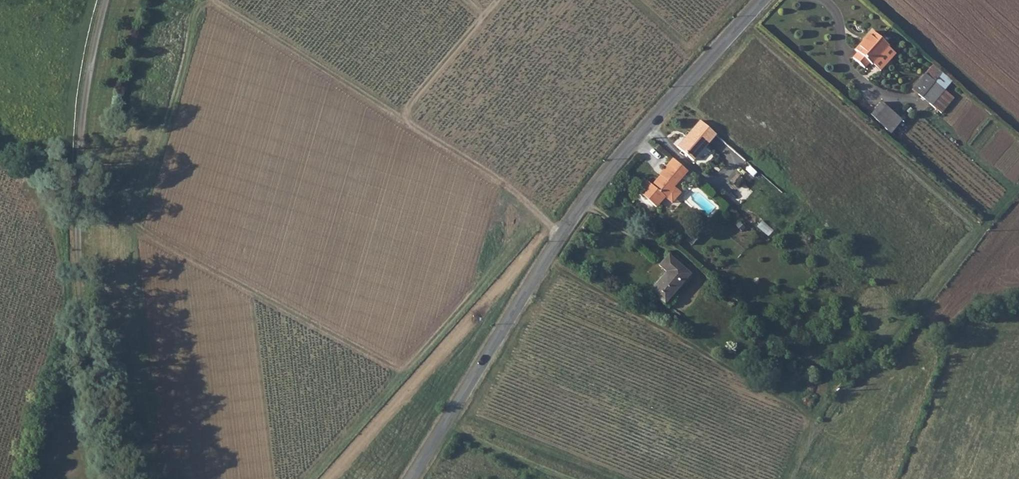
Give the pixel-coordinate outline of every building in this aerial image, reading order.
[(884,45),(869,31),(853,49),(856,52),(850,59),(862,69),(867,64),(870,64),(877,70),(892,53),(883,46),(884,45)] [(921,98),(932,85),(921,74),(909,88),(921,98)] [(902,122),(879,102),(867,115),(890,135),(902,122)] [(715,136),(698,120),(675,145),(692,161),(715,136)] [(685,175),(670,161),(660,172),(661,174),(649,188),(644,184),(635,193),(652,209),(662,199),(664,201),(672,192),(671,191),(685,175)] [(690,274),(669,256),(660,267),(667,273),(650,292),(665,304),(690,274)]
